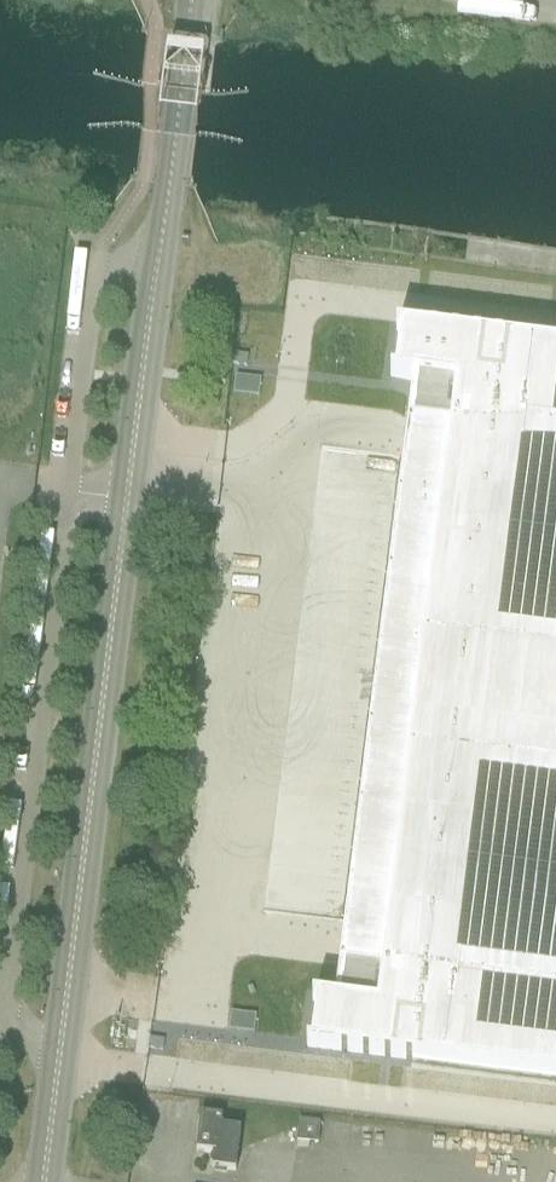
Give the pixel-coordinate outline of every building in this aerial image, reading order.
[(306,1047),(411,1060),(411,1061),(555,1079),(555,348),(501,341),(501,342),(396,329),(396,331),(400,332),(395,375),(390,374),(390,377),(417,380),(413,414),(408,413),(338,968),(343,969),(339,1002),(312,999),(312,1002),(316,1002),(311,1045),(307,1045),(306,1047)] [(234,354),(232,365),(247,367),(248,356),(234,354)] [(150,1038),(148,1049),(163,1052),(164,1041),(150,1038)] [(236,1172),(240,1128),(222,1126),(223,1118),(201,1116),(196,1152),(216,1155),(216,1157),(215,1157),(213,1158),(212,1159),(211,1160),(210,1161),(210,1163),(210,1165),(211,1167),(213,1169),(215,1170),(236,1172)] [(322,1120),(301,1118),(299,1139),(321,1141),(322,1120)]
